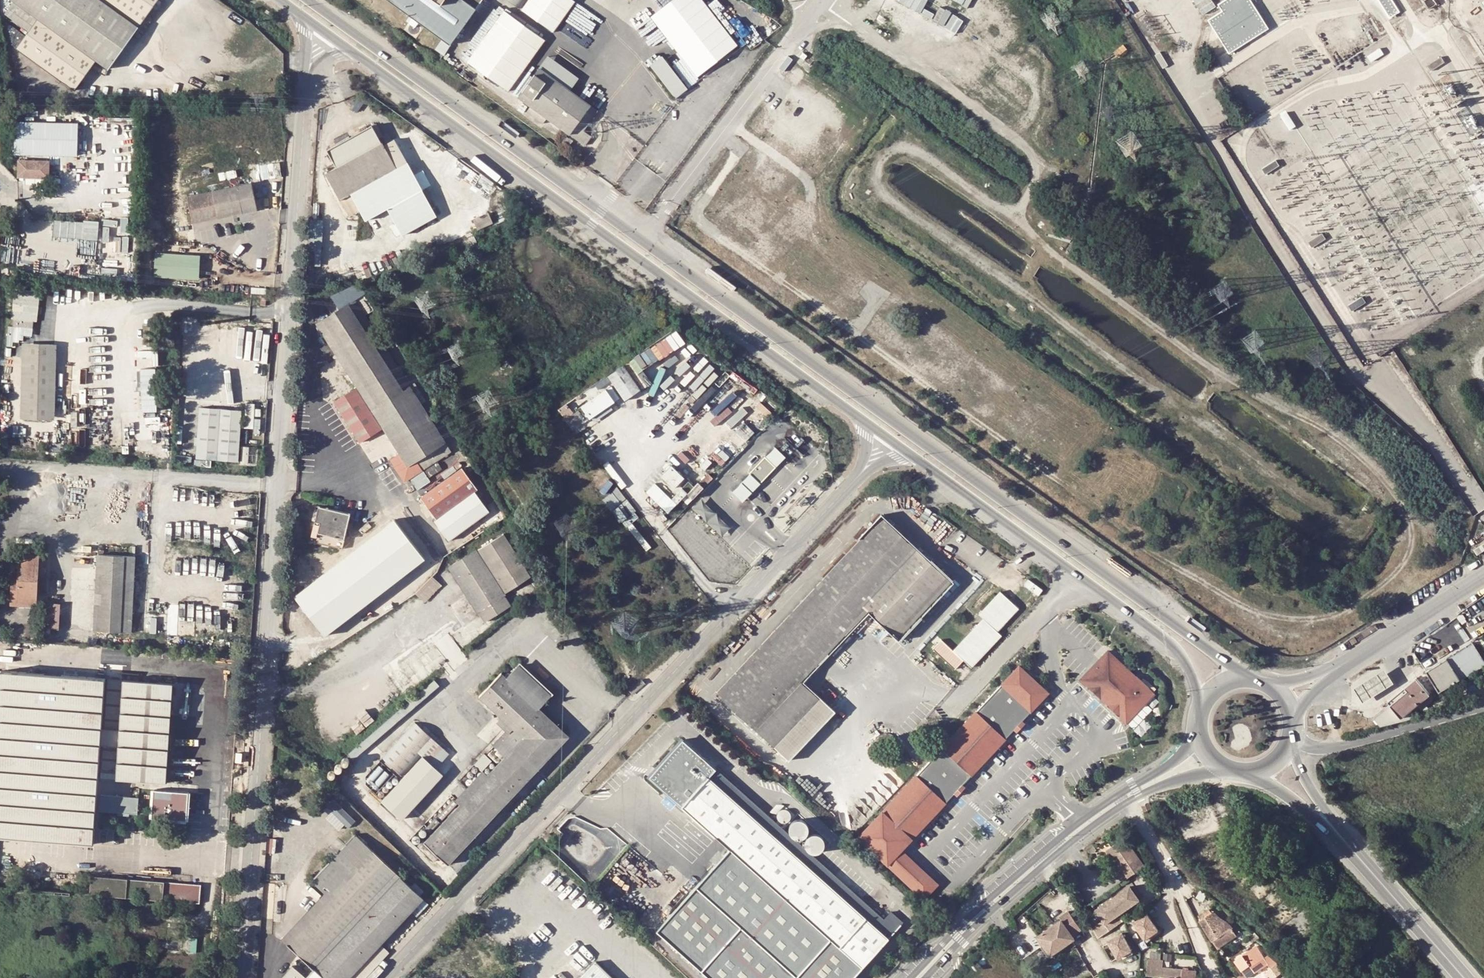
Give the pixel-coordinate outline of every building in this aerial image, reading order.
[(29,31),(17,48),(75,90),(97,60),(109,68),(139,26),(158,0),(14,0),(15,1),(5,14),(29,31)] [(397,5),(450,44),(482,0),(390,0),(397,5)] [(564,0),(525,0),(519,9),(544,28),(564,0)] [(740,46),(705,0),(668,0),(649,14),(652,18),(640,27),(649,38),(661,29),(677,50),(665,58),(661,53),(649,61),(674,95),(740,46)] [(1204,13),(1216,5),(1213,0),(1195,0),(1204,13)] [(1228,53),(1267,28),(1249,0),(1223,0),(1216,4),(1221,11),(1207,20),(1228,53)] [(1393,0),(1379,0),(1390,17),(1399,10),(1393,0)] [(1429,9),(1437,4),(1435,0),(1426,0),(1424,1),(1429,9)] [(545,40),(502,9),(466,61),(509,91),(545,40)] [(1380,49),(1367,58),(1371,64),(1384,56),(1380,49)] [(798,57),(809,64),(812,59),(802,52),(798,57)] [(1168,65),(1160,52),(1154,56),(1162,69),(1168,65)] [(1440,57),(1428,66),(1432,72),(1445,63),(1440,57)] [(813,67),(820,72),(823,68),(816,63),(813,67)] [(583,129),(597,109),(539,68),(517,98),(583,146),(591,135),(589,134),(583,129)] [(19,98),(45,98),(45,72),(19,72),(19,98)] [(1285,110),(1279,114),(1289,129),(1295,125),(1285,110)] [(14,119),(14,154),(76,154),(76,119),(14,119)] [(326,150),(336,167),(330,171),(326,173),(341,200),(344,199),(351,194),(396,168),(384,145),(372,124),(326,150)] [(360,209),(367,220),(389,209),(397,222),(403,235),(436,216),(422,189),(395,139),(384,145),(396,168),(351,194),(355,201),(360,209)] [(49,161),(17,160),(16,178),(48,179),(49,161)] [(1276,160),(1261,169),(1265,175),(1280,166),(1276,160)] [(252,182),(188,196),(194,222),(258,208),(252,182)] [(351,194),(344,199),(348,205),(355,201),(351,194)] [(397,222),(389,209),(367,220),(374,233),(397,222)] [(346,239),(351,240),(357,240),(359,210),(347,210),(346,239)] [(489,213),(470,221),(474,231),(493,222),(489,213)] [(54,219),(54,237),(99,237),(99,219),(54,219)] [(1323,233),(1308,241),(1312,249),(1327,240),(1323,233)] [(201,255),(156,253),(155,278),(199,281),(201,255)] [(355,280),(352,271),(332,279),(337,288),(355,280)] [(13,288),(12,320),(17,320),(16,334),(33,335),(34,320),(39,320),(40,289),(13,288)] [(400,453),(391,459),(405,481),(451,451),(435,425),(422,403),(427,400),(419,387),(413,390),(366,315),(374,309),(364,293),(317,322),(373,410),(371,412),(355,388),(334,402),(361,443),(382,430),(373,416),(375,414),(400,453)] [(1363,296),(1349,304),(1352,310),(1366,302),(1363,296)] [(24,343),(22,416),(55,418),(58,344),(24,343)] [(623,362),(605,375),(622,398),(639,386),(623,362)] [(142,410),(156,409),(154,369),(139,370),(142,410)] [(595,388),(570,404),(578,417),(604,401),(595,388)] [(239,460),(242,409),(206,406),(200,406),(196,457),(239,460)] [(771,446),(762,456),(773,467),(782,457),(771,446)] [(386,509),(397,514),(469,461),(458,456),(386,509)] [(762,456),(746,473),(747,474),(757,483),(773,467),(762,456)] [(688,492),(681,485),(687,479),(672,463),(646,489),(668,511),(688,492)] [(477,490),(461,469),(420,499),(437,520),(477,490)] [(740,502),(757,483),(747,474),(730,493),(740,502)] [(729,527),(698,498),(689,508),(720,537),(729,527)] [(318,532),(345,538),(351,513),(319,505),(316,520),(320,522),(318,532)] [(802,680),(846,634),(841,629),(865,604),(869,609),(900,636),(952,580),(882,515),(824,577),(829,581),(759,657),(754,652),(717,692),(788,761),(834,711),(802,680)] [(371,521),(348,537),(354,544),(377,529),(371,521)] [(437,532),(424,539),(429,546),(441,538),(437,532)] [(430,569),(426,561),(411,539),(408,533),(331,583),(353,618),(430,569)] [(378,533),(368,539),(376,551),(386,545),(378,533)] [(420,533),(411,539),(426,561),(435,556),(429,546),(424,539),(420,533)] [(505,534),(452,567),(486,623),(512,606),(504,595),(532,577),(505,534)] [(13,572),(11,604),(36,605),(40,554),(20,553),(19,572),(13,572)] [(97,580),(123,581),(120,631),(132,632),(136,556),(98,554),(97,580)] [(433,577),(416,594),(426,603),(443,585),(433,577)] [(759,657),(829,581),(824,577),(754,652),(759,657)] [(94,629),(120,631),(123,581),(97,580),(94,629)] [(998,630),(1019,607),(1000,590),(979,613),(983,617),(986,619),(981,625),(978,622),(954,649),(942,638),(934,647),(956,668),(964,659),(972,667),(1002,634),(998,630)] [(45,628),(60,628),(60,601),(45,601),(45,628)] [(865,604),(841,629),(846,634),(869,609),(865,604)] [(552,617),(565,633),(569,629),(557,612),(552,617)] [(1483,663),(1483,642),(1483,641),(1483,635),(1472,642),(1483,663)] [(1483,663),(1472,642),(1426,670),(1438,691),(1449,684),(1451,688),(1462,681),(1460,679),(1483,663)] [(1153,694),(1108,651),(1081,680),(1126,722),(1153,694)] [(540,708),(552,695),(520,664),(507,677),(502,672),(481,695),(502,716),(514,727),(509,732),(507,730),(493,744),(505,756),(489,774),(461,803),(425,841),(449,863),(569,735),(540,708)] [(1019,664),(858,833),(925,898),(939,884),(902,849),(955,792),(963,783),(1014,728),(1022,719),(1048,692),(1019,664)] [(1387,668),(1355,688),(1365,702),(1396,683),(1387,668)] [(102,728),(106,677),(0,670),(0,836),(94,843),(101,744),(102,728)] [(105,728),(120,729),(124,679),(109,678),(105,728)] [(1374,717),(1382,726),(1419,717),(1412,708),(1416,704),(1420,709),(1431,700),(1427,696),(1429,694),(1416,678),(1387,701),(1390,705),(1374,717)] [(120,729),(119,746),(117,770),(117,778),(167,782),(174,682),(124,679),(120,729)] [(509,732),(514,727),(502,716),(497,721),(507,730),(509,732)] [(1026,722),(1022,719),(1014,728),(1017,731),(1026,722)] [(403,774),(422,754),(430,760),(443,746),(416,721),(384,756),(403,774)] [(101,744),(104,744),(119,746),(120,729),(105,728),(102,728),(101,744)] [(683,739),(648,778),(729,850),(863,966),(903,921),(891,910),(884,918),(862,898),(867,892),(859,885),(854,891),(683,739)] [(117,770),(119,746),(104,744),(102,769),(117,770)] [(482,771),(484,769),(492,760),(485,753),(474,764),(482,771)] [(430,760),(422,754),(403,774),(400,778),(382,798),(380,799),(403,820),(444,774),(430,760)] [(484,769),(482,771),(456,798),(461,803),(489,774),(484,769)] [(966,786),(963,783),(955,792),(958,795),(966,786)] [(154,789),(152,817),(187,819),(189,792),(154,789)] [(139,797),(102,794),(101,810),(137,813),(139,797)] [(342,830),(355,816),(333,797),(326,805),(332,810),(326,817),(342,830)] [(790,820),(791,817),(791,815),(789,813),(788,811),(786,810),(783,810),(781,811),(779,812),(778,814),(777,816),(777,818),(778,820),(779,822),(781,823),(783,824),(785,824),(787,823),(789,822),(790,820)] [(809,833),(809,830),(809,828),(808,825),(806,823),(804,821),(801,820),(798,821),(795,822),(793,824),(792,827),(792,830),(792,833),(794,835),(796,837),(799,838),(802,838),(805,837),(807,836),(809,833)] [(549,832),(543,838),(548,842),(553,835),(549,832)] [(281,939),(287,944),(374,851),(356,834),(312,882),(324,893),(281,939)] [(824,847),(824,844),(824,841),(823,838),(821,836),(819,834),(816,834),(813,834),(810,835),(808,837),(807,840),(806,843),(807,846),(809,848),(811,850),(814,851),(817,852),(819,851),(822,849),(824,847)] [(1126,877),(1145,864),(1125,835),(1106,848),(1126,877)] [(729,850),(696,887),(799,977),(852,977),(863,966),(729,850)] [(381,943),(413,910),(423,899),(424,898),(374,851),(287,944),(314,969),(306,977),(349,977),(381,943)] [(638,866),(625,854),(610,871),(623,883),(638,866)] [(200,902),(201,883),(196,883),(193,883),(172,881),(93,875),(92,875),(90,893),(200,902)] [(1114,925),(1110,918),(1139,898),(1130,884),(1095,908),(1102,918),(1092,926),(1098,936),(1114,925)] [(696,887),(655,931),(707,977),(799,977),(696,887)] [(1062,921),(1039,937),(1051,956),(1074,939),(1072,936),(1081,930),(1069,911),(1060,917),(1062,921)] [(1233,928),(1213,912),(1199,921),(1215,944),(1219,951),(1235,940),(1231,934),(1235,931),(1233,928)] [(1148,913),(1135,922),(1146,938),(1159,929),(1148,913)] [(929,930),(924,926),(918,932),(922,936),(929,930)] [(1123,933),(1109,941),(1119,958),(1133,949),(1123,933)] [(390,952),(381,943),(349,977),(366,977),(390,952)] [(1255,946),(1235,960),(1241,971),(1246,977),(1248,977),(1256,973),(1268,964),(1264,958),(1255,946)] [(1269,954),(1264,958),(1268,964),(1271,968),(1277,963),(1278,963),(1269,954)] [(1196,971),(1164,968),(1164,963),(1156,962),(1149,961),(1147,977),(1157,977),(1196,977),(1196,971)] [(580,977),(613,977),(596,962),(580,977)] [(1277,963),(1271,968),(1267,970),(1272,977),(1273,977),(1283,972),(1277,963)] [(292,967),(282,977),(304,977),(292,967)]
